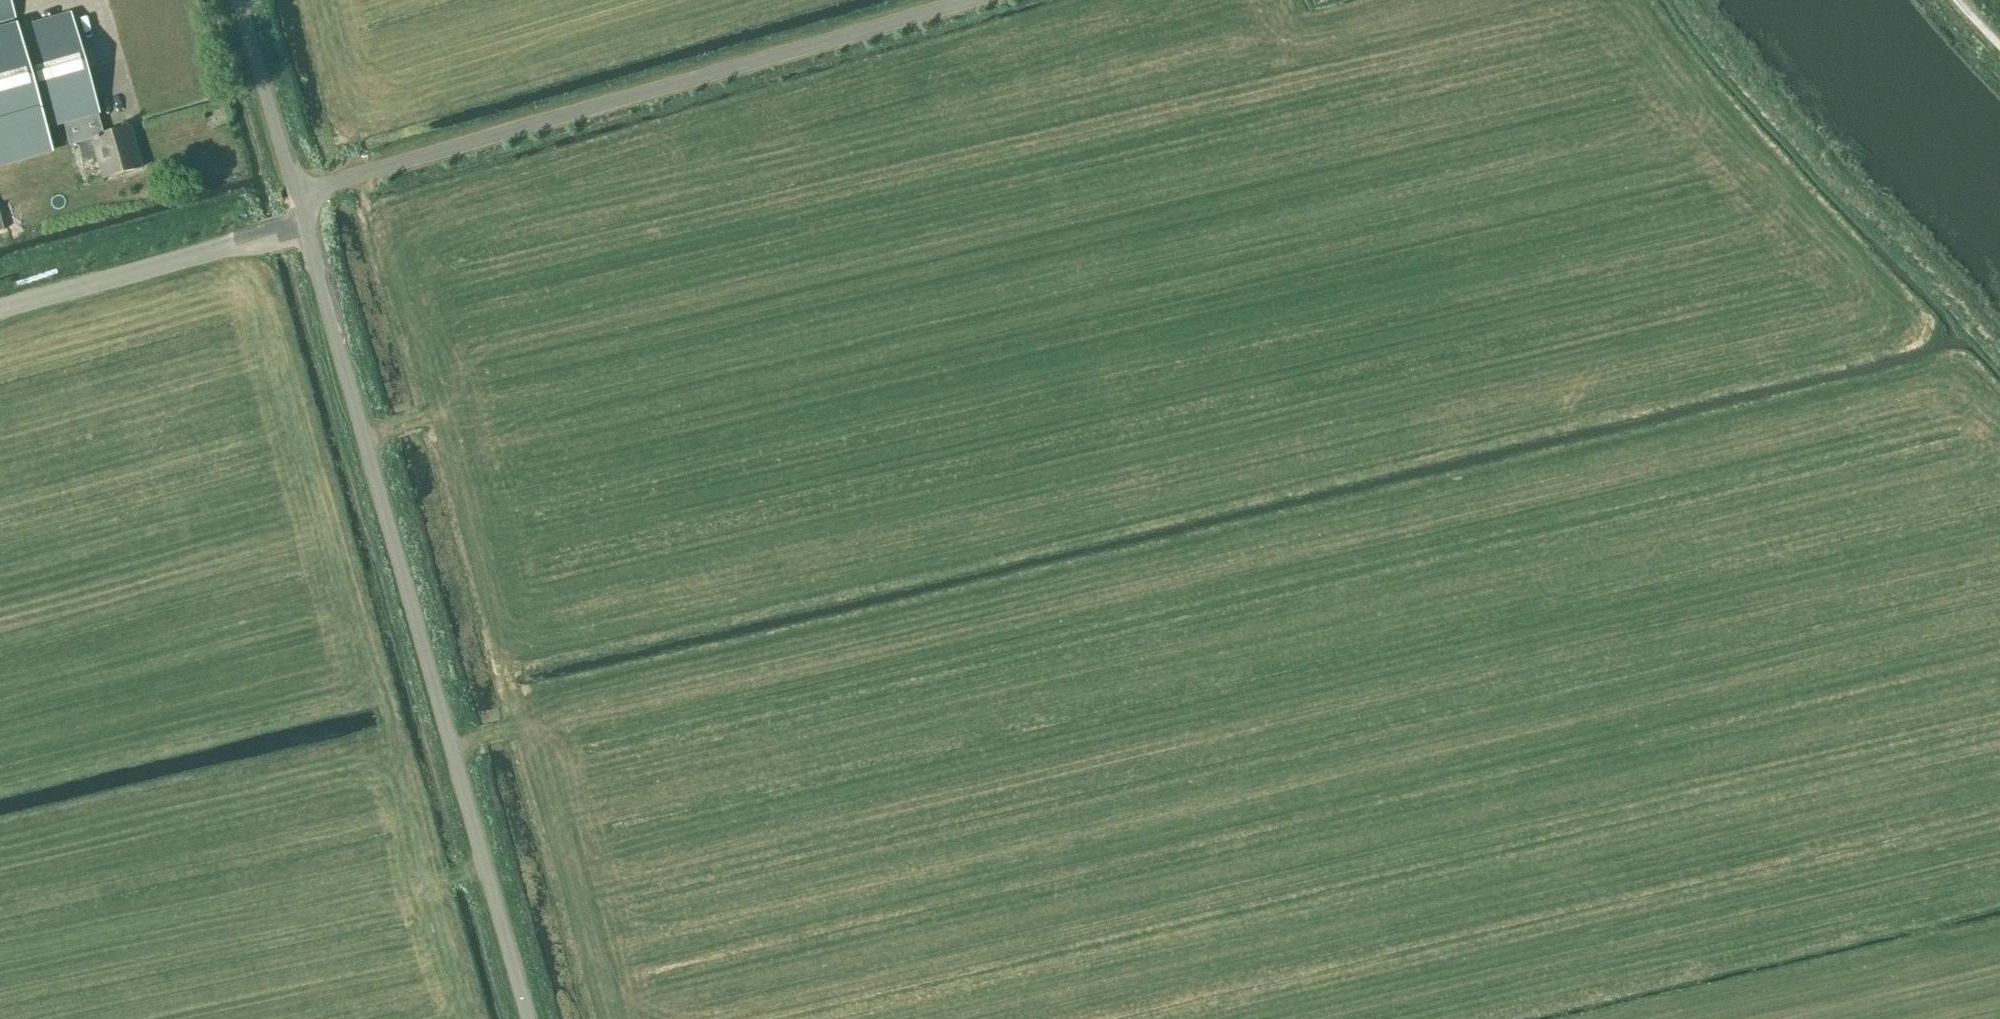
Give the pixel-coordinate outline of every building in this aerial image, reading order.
[(9,0),(0,0),(0,23),(14,19),(9,0)] [(51,147),(45,127),(72,119),(78,141),(90,137),(102,180),(141,168),(130,128),(103,135),(70,16),(0,36),(0,162),(51,147)] [(283,202),(281,194),(272,196),(275,204),(283,202)]
